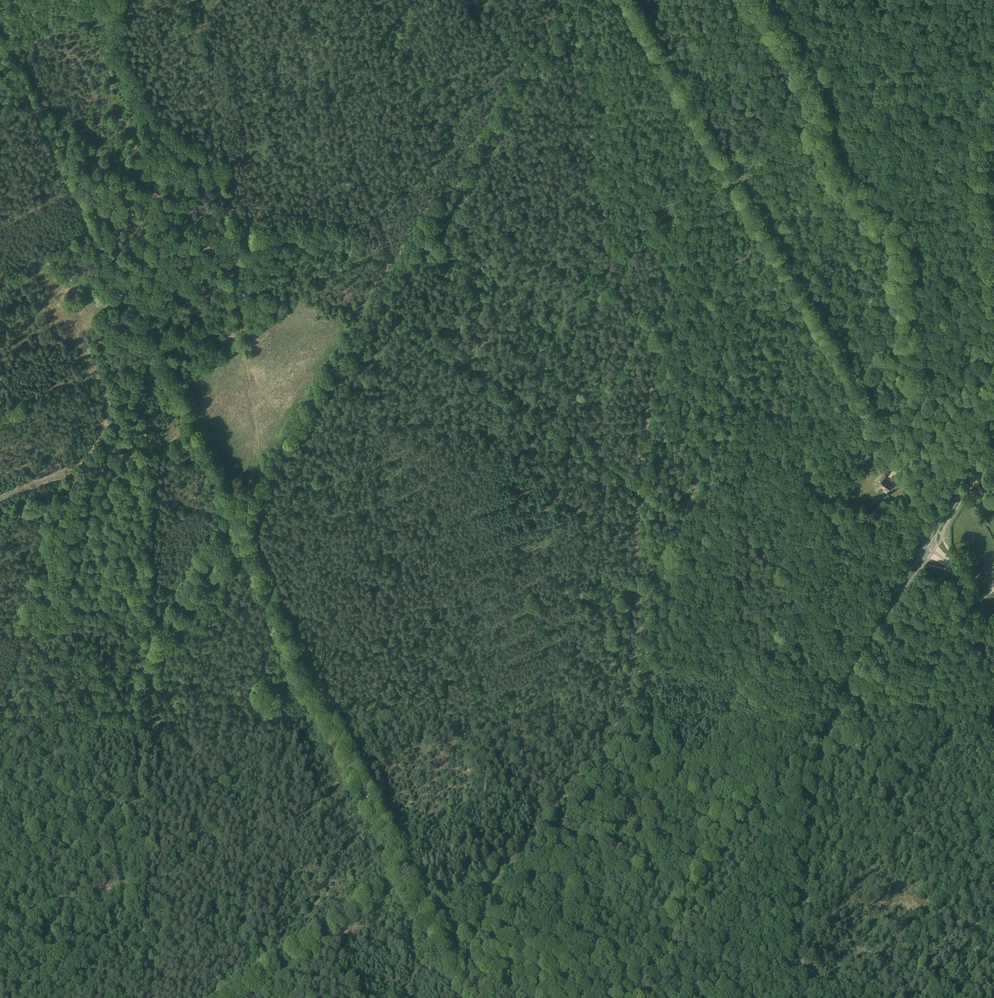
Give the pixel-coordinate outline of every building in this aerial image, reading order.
[(103,296),(97,299),(101,305),(106,302),(103,296)] [(861,458),(857,464),(862,468),(866,462),(867,463),(872,456),(866,451),(861,458)] [(887,475),(884,473),(877,483),(888,491),(892,485),(884,480),(887,475)] [(986,573),(989,577),(988,578),(989,579),(989,578),(990,579),(987,581),(991,587),(993,586),(993,574),(993,573),(993,571),(992,569),(986,573)]
